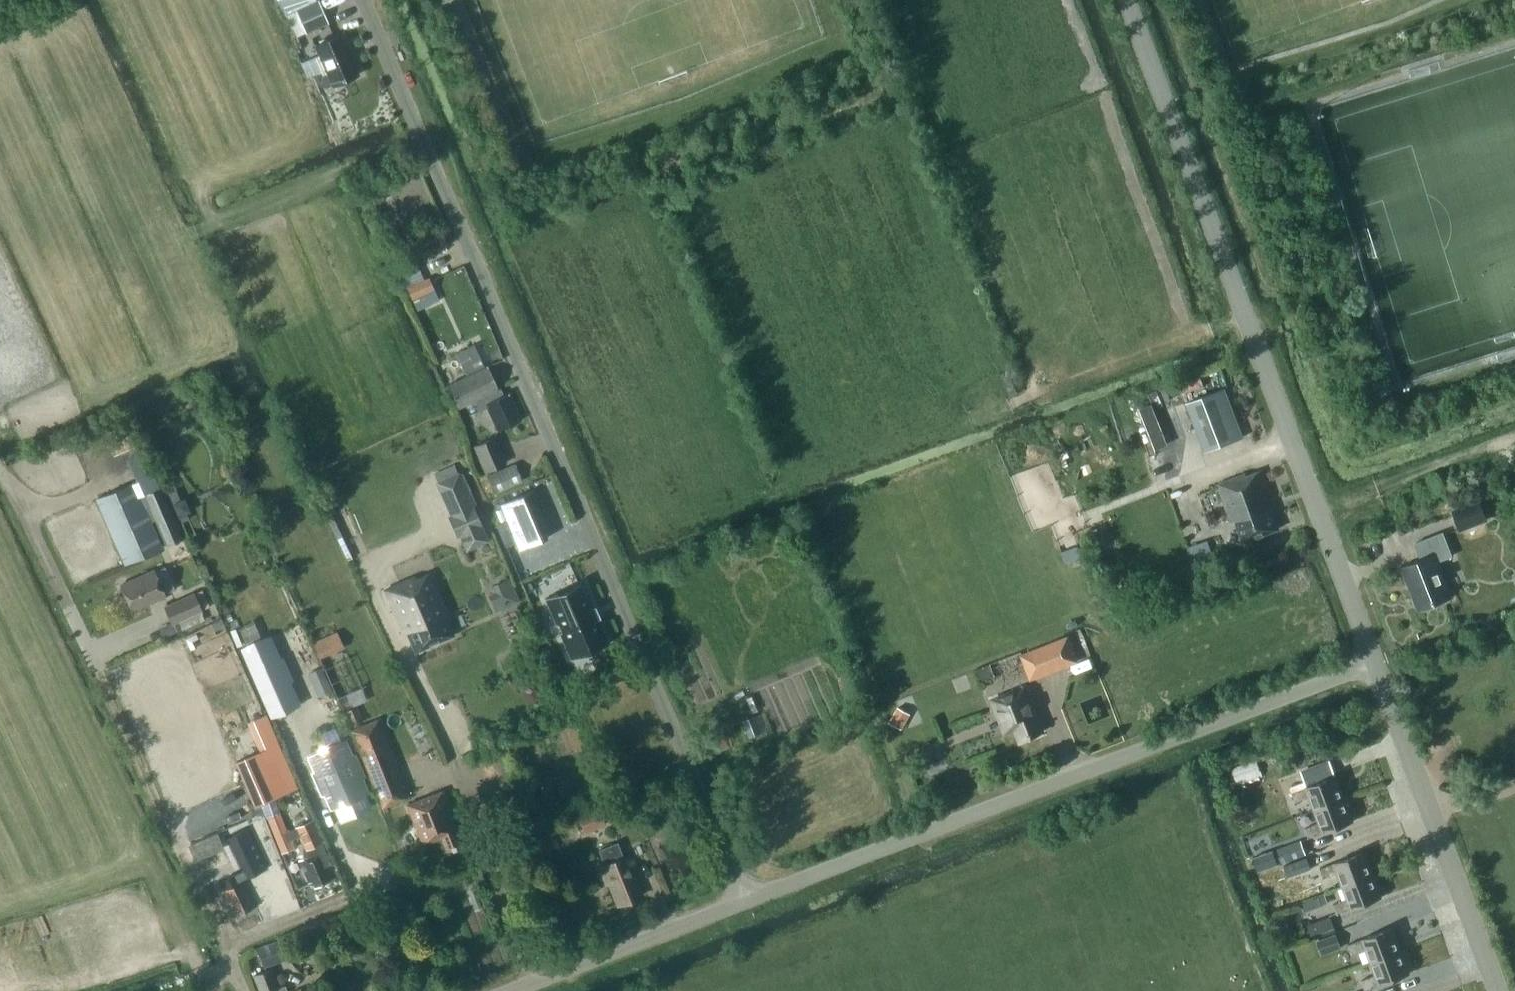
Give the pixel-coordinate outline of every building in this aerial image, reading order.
[(286,14),(296,36),(305,32),(306,33),(327,24),(317,1),(286,14)] [(314,44),(325,70),(315,74),(320,86),(326,87),(331,84),(357,73),(347,50),(349,49),(342,32),(314,44)] [(380,191),(370,196),(374,204),(384,199),(380,191)] [(406,288),(411,299),(434,289),(429,277),(406,288)] [(444,384),(454,408),(472,400),(497,389),(487,367),(485,367),(475,343),(454,352),(464,375),(444,384)] [(1186,398),(1203,450),(1243,437),(1227,386),(1186,398)] [(472,400),(476,410),(483,406),(494,430),(520,419),(508,391),(499,395),(497,389),(472,400)] [(473,446),(484,472),(505,462),(494,437),(473,446)] [(1085,439),(1075,444),(1079,452),(1089,448),(1085,439)] [(485,476),(493,494),(522,481),(513,463),(485,476)] [(1246,475),(1245,473),(1216,483),(1230,523),(1235,521),(1242,541),(1278,528),(1268,500),(1272,498),(1262,470),(1246,475)] [(149,522),(154,520),(149,507),(143,510),(132,484),(96,500),(124,564),(160,548),(149,522)] [(182,537),(161,487),(143,495),(149,507),(154,520),(165,544),(182,537)] [(1452,510),(1460,531),(1488,520),(1479,498),(1452,510)] [(1440,503),(1395,520),(1401,535),(1446,519),(1440,503)] [(449,516),(447,517),(455,535),(457,534),(464,550),(484,541),(476,522),(470,507),(449,516)] [(549,534),(538,507),(504,521),(517,551),(524,567),(554,555),(546,535),(549,534)] [(1403,565),(1417,607),(1449,597),(1436,560),(1451,556),(1443,532),(1416,542),(1421,559),(1403,565)] [(164,595),(153,569),(119,584),(130,610),(164,595)] [(405,632),(413,652),(452,635),(443,615),(446,614),(428,572),(414,578),(413,575),(381,589),(400,634),(405,632)] [(493,608),(518,602),(512,576),(487,582),(493,608)] [(592,606),(590,607),(580,583),(577,584),(578,587),(558,595),(557,593),(544,598),(555,625),(558,624),(562,632),(559,633),(570,660),(573,659),(572,656),(573,656),(572,655),(571,655),(570,652),(590,643),(593,650),(609,643),(598,618),(599,617),(598,615),(593,617),(590,609),(593,608),(592,606)] [(201,609),(194,593),(165,606),(173,622),(201,609)] [(310,640),(318,659),(345,647),(337,629),(310,640)] [(272,715),(295,705),(266,637),(242,648),(272,715)] [(1021,656),(1030,678),(1075,660),(1066,638),(1021,656)] [(1041,732),(1023,687),(992,700),(1004,732),(1014,728),(1019,740),(1041,732)] [(348,725),(362,718),(355,704),(341,711),(348,725)] [(897,707),(889,722),(901,729),(910,714),(897,707)] [(265,714),(254,719),(267,748),(278,743),(265,714)] [(404,792),(376,723),(351,733),(379,802),(404,792)] [(322,793),(326,791),(332,805),(339,802),(339,803),(343,802),(343,801),(364,791),(358,777),(362,775),(353,754),(349,756),(342,742),(310,756),(317,770),(313,772),(322,793)] [(1313,765),(1299,770),(1303,781),(1305,786),(1319,781),(1313,765)] [(1309,796),(1314,809),(1343,798),(1335,775),(1319,781),(1305,786),(1290,792),(1294,801),(1309,796)] [(442,790),(406,804),(422,844),(441,837),(446,850),(463,844),(442,790)] [(1343,798),(1314,809),(1319,822),(1304,828),(1308,838),(1352,821),(1343,798)] [(576,816),(582,830),(602,821),(597,807),(576,816)] [(285,831),(278,812),(264,818),(276,847),(278,847),(290,842),(289,840),(285,831)] [(307,883),(311,881),(314,887),(330,879),(325,867),(330,864),(319,840),(318,840),(309,820),(296,826),(300,835),(306,847),(302,848),(305,856),(297,860),(307,883)] [(296,826),(285,831),(289,840),(300,835),(296,826)] [(1272,850),(1277,863),(1304,853),(1300,840),(1272,850)] [(622,857),(617,842),(598,850),(603,864),(597,866),(604,884),(608,882),(615,902),(639,893),(632,873),(637,871),(630,854),(622,857)] [(1337,872),(1342,885),(1371,874),(1363,851),(1318,867),(1322,877),(1337,872)] [(1305,857),(1287,864),(1268,871),(1272,882),(1309,869),(1305,857)] [(220,891),(229,910),(232,909),(234,915),(253,906),(236,871),(222,877),(227,888),(220,891)] [(1371,874),(1342,885),(1346,899),(1332,904),(1335,913),(1380,897),(1371,874)] [(1317,897),(1301,903),(1304,912),(1321,906),(1317,897)] [(1306,924),(1310,935),(1333,927),(1329,916),(1306,924)] [(1365,948),(1370,962),(1399,950),(1391,927),(1346,943),(1350,954),(1365,948)] [(1337,933),(1316,939),(1320,954),(1341,947),(1337,933)] [(259,951),(264,967),(286,959),(281,943),(259,951)] [(1399,950),(1370,962),(1375,975),(1360,980),(1364,990),(1408,974),(1399,950)] [(258,990),(289,990),(286,984),(279,986),(272,966),(252,972),(258,990)]
